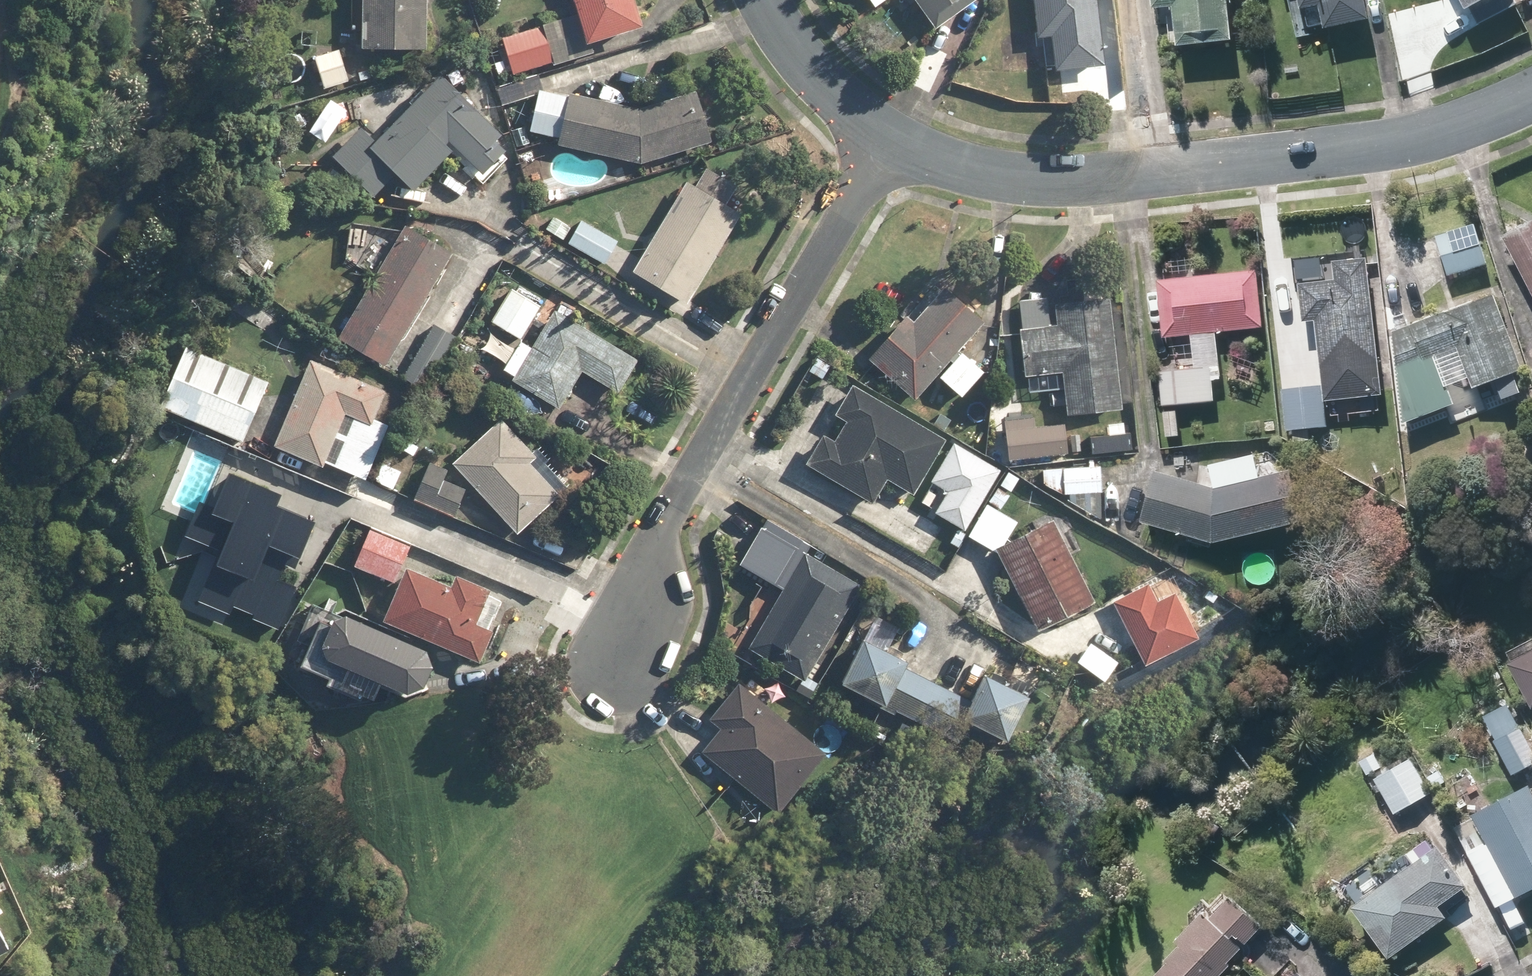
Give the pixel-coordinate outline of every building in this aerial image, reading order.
[(362,48),(425,50),(427,0),(364,0),(362,48)] [(508,46),(496,50),(505,77),(552,62),(553,66),(595,52),(593,44),(644,27),(635,0),(574,0),(578,14),(505,37),(508,46)] [(935,29),(976,0),(915,0),(935,29)] [(1036,36),(1052,35),(1055,70),(1104,67),(1099,0),(1034,0),(1036,36)] [(1174,6),(1177,47),(1234,43),(1230,3),(1250,2),(1249,0),(1155,0),(1156,8),(1174,6)] [(1303,12),(1307,30),(1325,26),(1326,31),(1370,22),(1365,0),(1301,0),(1303,12)] [(1466,14),(1471,11),(1480,27),(1516,7),(1513,0),(1459,0),(1466,14)] [(339,48),(313,56),(324,90),(349,82),(339,48)] [(496,82),(501,100),(543,87),(537,69),(496,82)] [(374,198),(398,174),(415,191),(457,148),(484,176),(507,153),(496,142),(502,136),(440,74),(375,139),(364,127),(334,157),(374,198)] [(530,136),(554,140),(553,149),(641,164),(713,142),(697,91),(644,108),(538,89),(530,136)] [(539,141),(515,148),(520,166),(544,159),(539,141)] [(706,168),(695,186),(687,181),(634,269),(689,303),(742,215),(727,205),(738,187),(706,168)] [(570,226),(552,215),(544,229),(605,265),(619,241),(576,216),(570,226)] [(458,336),(418,312),(454,250),(405,222),(337,340),(426,392),(458,336)] [(1504,238),(1531,292),(1531,223),(1504,238)] [(1474,224),(1435,237),(1448,277),(1487,265),(1474,224)] [(1323,384),(1324,401),(1382,395),(1368,257),(1332,261),(1334,279),(1299,282),(1303,323),(1316,322),(1323,384)] [(1215,402),(1213,381),(1221,380),(1217,332),(1263,328),(1258,270),(1159,279),(1165,337),(1190,334),(1193,368),(1160,371),(1163,406),(1215,402)] [(914,398),(936,374),(961,396),(984,371),(959,348),(984,320),(945,285),(913,320),(906,314),(868,357),(914,398)] [(513,288),(493,323),(522,340),(542,305),(513,288)] [(1523,370),(1494,293),(1391,332),(1403,423),(1454,404),(1436,356),(1458,349),(1473,389),(1495,381),(1500,394),(1518,387),(1513,374),(1523,370)] [(1017,299),(1022,375),(1062,372),(1065,411),(1119,408),(1112,298),(1049,302),(1049,297),(1017,299)] [(512,382),(560,410),(582,372),(620,393),(639,360),(554,310),(512,382)] [(270,380),(184,346),(159,408),(245,443),(270,380)] [(374,420),(385,390),(309,360),(274,448),(324,468),(326,464),(367,480),(388,425),(374,420)] [(871,502),(886,478),(912,494),(946,438),(852,382),(834,412),(845,419),(833,439),(821,433),(804,463),(871,502)] [(1324,401),(1323,384),(1281,388),(1286,431),(1327,426),(1324,401)] [(1035,425),(1034,414),(1004,416),(1007,458),(1067,453),(1065,423),(1035,425)] [(501,417),(451,463),(517,535),(567,490),(501,417)] [(953,441),(930,481),(944,489),(931,511),(965,530),(1001,469),(953,441)] [(1156,473),(1141,524),(1211,543),(1304,521),(1292,469),(1259,477),(1254,454),(1210,464),(1215,489),(1156,473)] [(445,480),(449,470),(428,461),(412,501),(455,518),(466,488),(445,480)] [(402,470),(380,462),(372,482),(395,491),(402,470)] [(1069,502),(1103,520),(1100,465),(1045,467),(1046,494),(1069,492),(1069,502)] [(270,622),(318,514),(230,476),(218,503),(201,496),(182,540),(222,557),(206,594),(270,622)] [(1017,519),(1000,510),(1009,493),(995,485),(967,535),(998,553),(1035,630),(1094,601),(1072,555),(1081,551),(1073,535),(1064,539),(1054,518),(1004,542),(1017,519)] [(411,543),(370,526),(354,566),(395,583),(411,543)] [(766,528),(744,566),(778,585),(799,547),(766,528)] [(803,553),(748,648),(805,681),(860,586),(803,553)] [(381,621),(481,663),(506,602),(488,594),(490,590),(457,576),(452,586),(404,566),(381,621)] [(1156,597),(1148,581),(1111,600),(1143,664),(1199,636),(1175,588),(1156,597)] [(311,640),(302,660),(375,691),(382,677),(404,686),(422,680),(430,656),(426,645),(316,597),(299,634),(311,640)] [(951,738),(963,716),(1006,739),(1030,694),(987,671),(971,702),(905,667),(909,659),(889,648),(901,625),(877,612),(841,679),(951,738)] [(1092,642),(1077,660),(1103,680),(1118,662),(1092,642)] [(1509,659),(1531,705),(1531,647),(1509,659)] [(827,753),(766,703),(772,696),(746,675),(710,719),(721,729),(703,751),(778,812),(827,753)] [(1493,741),(1510,776),(1531,765),(1531,745),(1510,702),(1487,714),(1499,738),(1493,741)] [(1410,757),(1375,778),(1396,813),(1431,792),(1410,757)] [(1531,889),(1531,788),(1530,784),(1474,813),(1488,841),(1467,851),(1496,908),(1531,889)] [(1439,906),(1447,899),(1457,912),(1471,901),(1462,889),(1468,884),(1437,844),(1433,847),(1427,839),(1409,853),(1415,860),(1352,909),(1390,959),(1447,916),(1439,906)] [(1196,920),(1190,914),(1171,935),(1180,944),(1165,960),(1168,963),(1155,975),(1217,975),(1263,927),(1231,896),(1214,914),(1207,908),(1196,920)]
